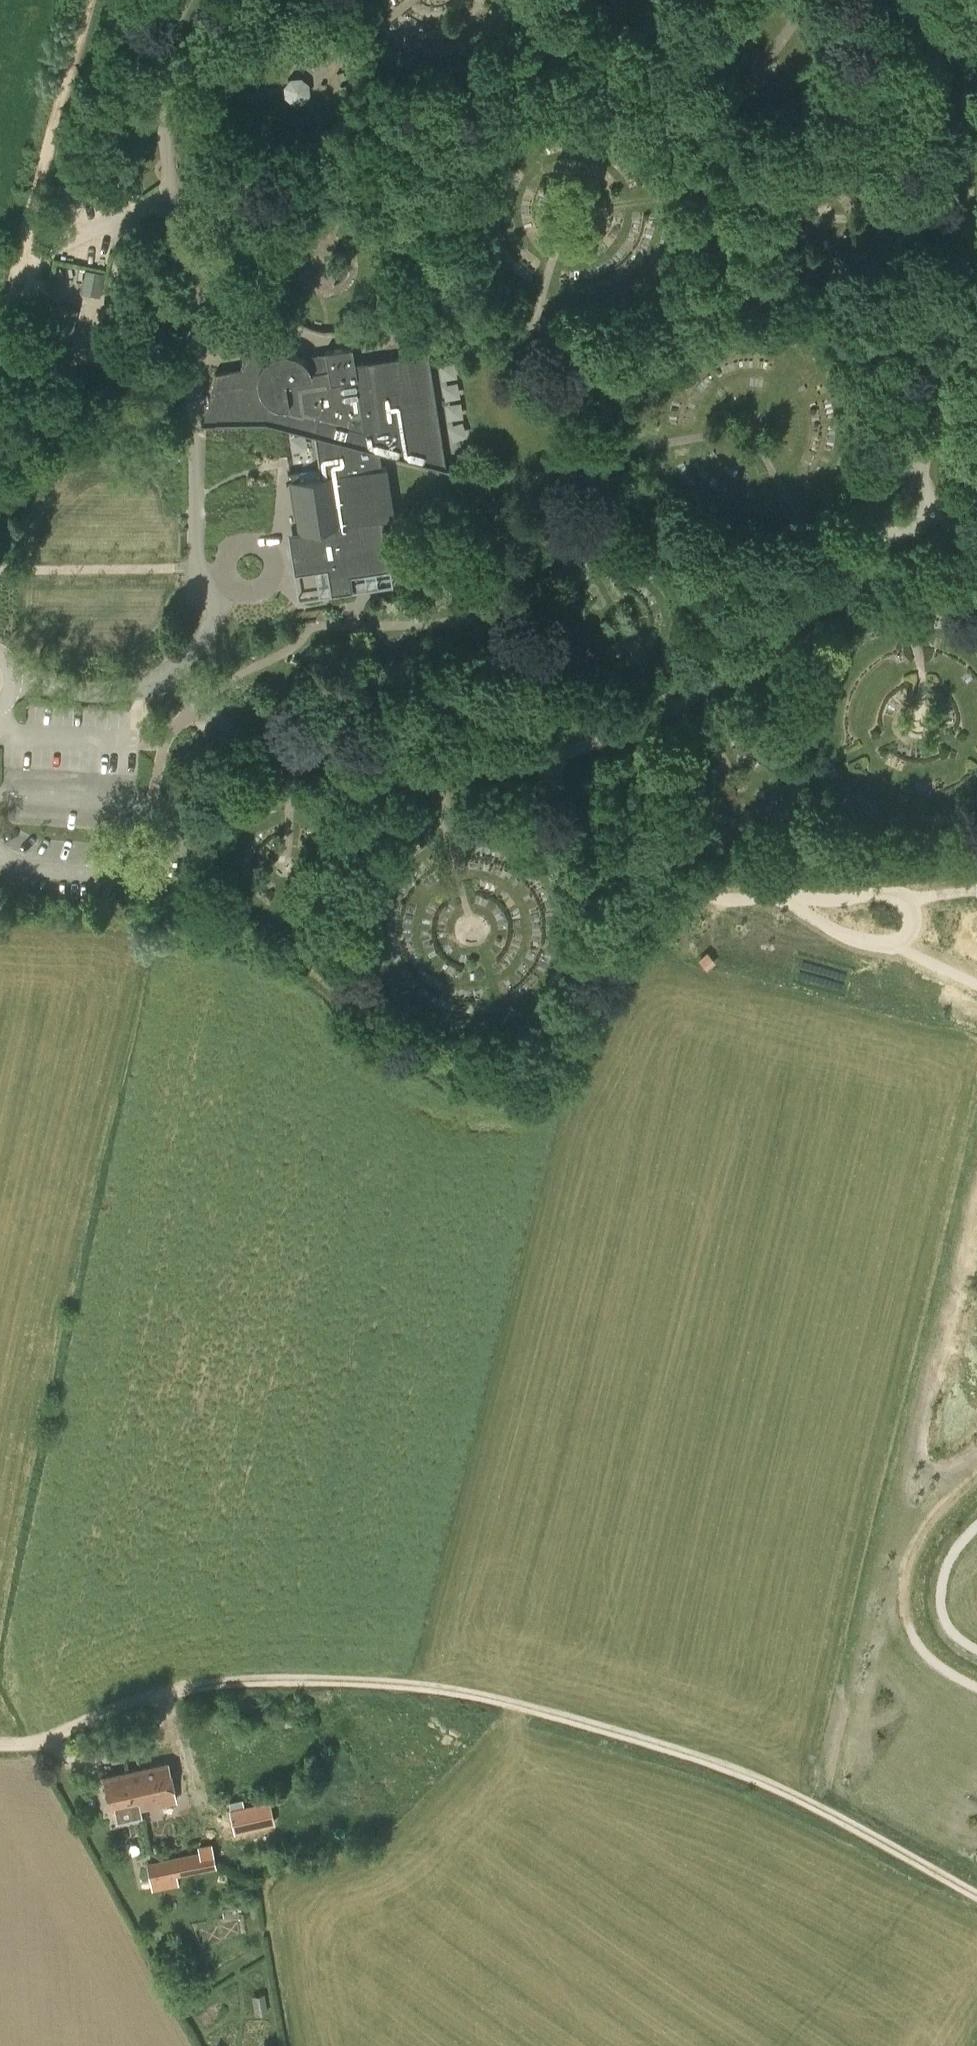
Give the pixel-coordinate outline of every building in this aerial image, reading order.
[(46,300),(34,351),(53,355),(51,361),(63,364),(77,308),(46,300)] [(237,369),(215,372),(202,422),(201,422),(201,423),(267,422),(314,434),(320,476),(300,479),(298,471),(287,472),(287,474),(289,473),(290,480),(288,481),(298,542),(288,543),(293,574),(326,569),(330,595),(352,591),(350,575),(359,574),(390,569),(384,528),(369,530),(367,521),(395,517),(387,465),(382,466),(379,451),(446,468),(446,467),(445,467),(428,352),(354,363),(351,346),(324,350),(326,358),(308,361),(305,363),(302,360),(300,358),(297,356),(294,354),(290,353),(286,352),(282,352),(278,352),(276,335),(273,335),(268,337),(263,338),(261,340),(256,343),(251,347),(248,351),(245,355),(244,358),(241,363),(240,369),(237,369)] [(464,437),(457,380),(436,383),(441,427),(443,440),(464,437)] [(167,1762),(127,1771),(135,1808),(175,1800),(167,1762)] [(134,1803),(135,1808),(127,1771),(104,1776),(110,1808),(134,1803)] [(241,1822),(243,1828),(274,1821),(270,1802),(231,1810),(234,1824),(241,1822)] [(169,1885),(167,1876),(214,1867),(210,1846),(198,1849),(199,1854),(147,1863),(152,1888),(169,1885)] [(252,1995),(255,2014),(267,2012),(264,1993),(252,1995)]
